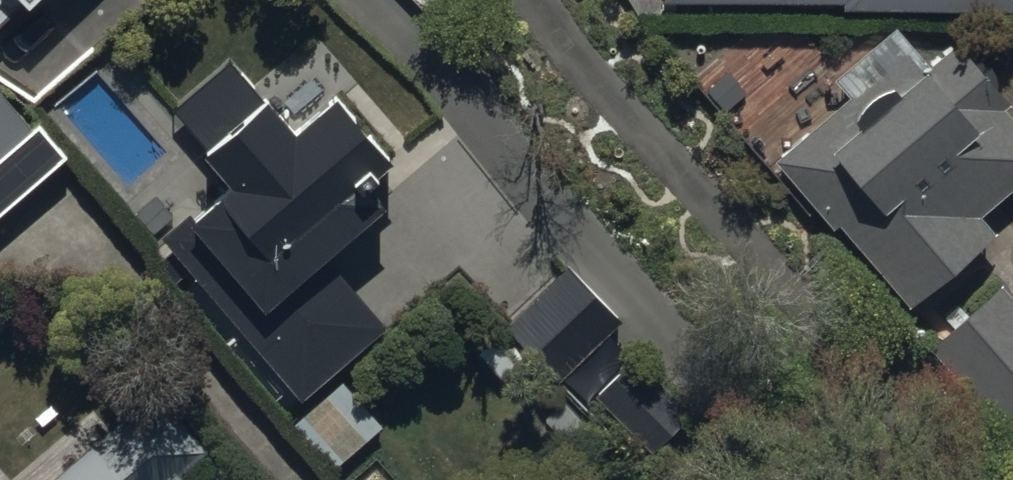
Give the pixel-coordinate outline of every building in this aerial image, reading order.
[(16,0),(0,0),(0,15),(16,0)] [(891,18),(829,72),(847,94),(781,150),(907,297),(991,224),(978,210),(1012,180),(1012,120),(997,101),(1004,94),(951,33),(924,56),(891,18)] [(359,182),(390,155),(331,88),(290,125),(224,51),(157,109),(222,182),(161,235),(299,391),(379,320),(319,253),(377,202),(359,182)] [(69,149),(39,113),(31,120),(0,84),(0,207),(69,149)] [(616,312),(560,256),(499,317),(555,373),(616,312)] [(999,278),(924,343),(995,424),(1012,408),(1012,294),(999,278)] [(525,351),(502,326),(477,349),(500,374),(525,351)] [(628,349),(589,388),(647,445),(686,406),(628,349)] [(286,424),(326,469),(381,422),(340,376),(286,424)] [(177,472),(208,444),(154,383),(44,479),(184,479),(177,472)]
